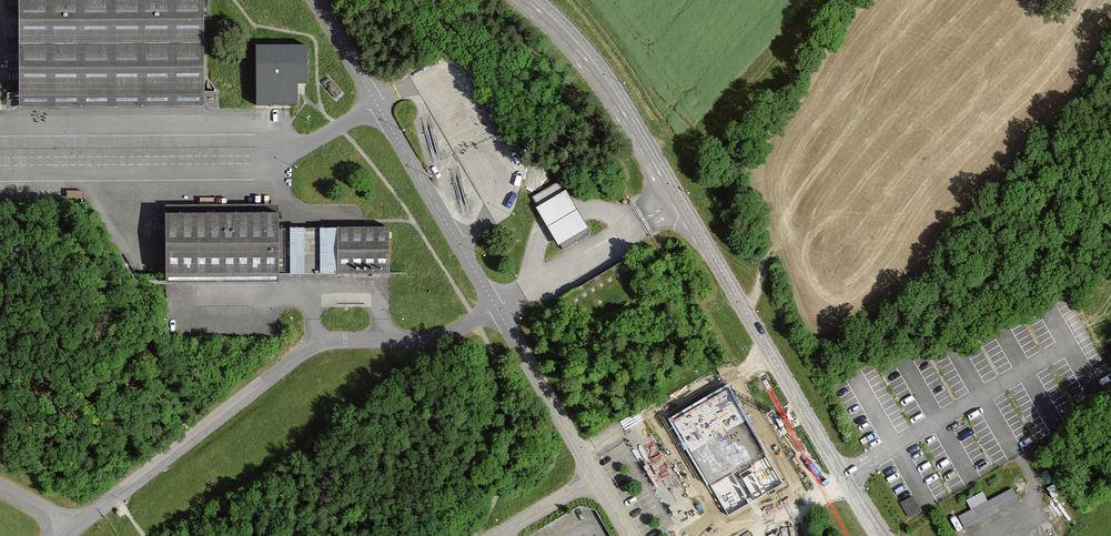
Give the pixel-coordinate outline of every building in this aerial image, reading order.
[(17,111),(195,109),(194,0),(17,0),(17,111)] [(298,47),(246,47),(247,107),(289,107),(288,85),(299,85),(298,47)] [(557,182),(527,199),(537,217),(558,254),(588,237),(557,182)] [(270,214),(155,215),(156,282),(270,281),(270,214)] [(382,274),(381,228),(316,228),(317,275),(382,274)] [(973,508),(960,513),(965,524),(1020,499),(1014,486),(989,498),(985,489),(968,497),(973,508)]
